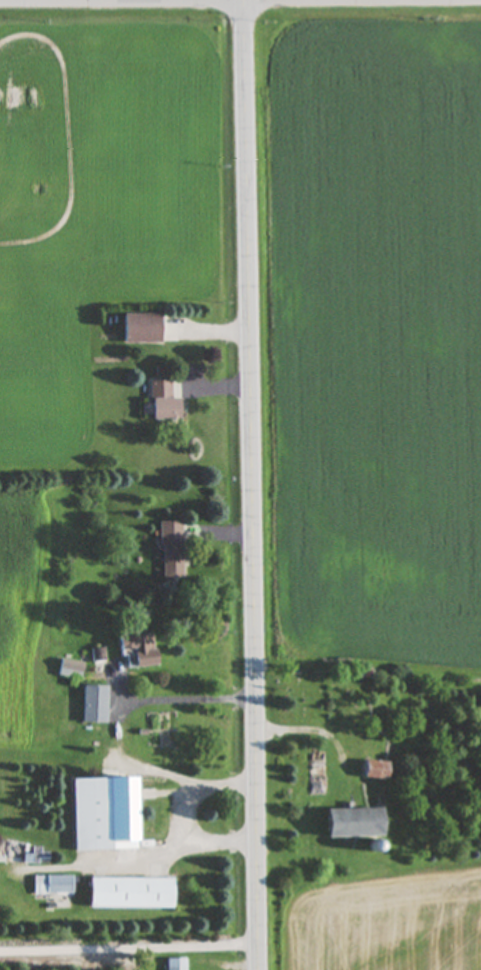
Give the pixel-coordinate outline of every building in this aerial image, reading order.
[(123,342),(160,342),(160,314),(123,314),(123,342)] [(178,397),(170,397),(170,380),(150,380),(150,418),(178,418),(178,397)] [(159,521),(161,579),(182,579),(181,521),(159,521)] [(152,633),(119,636),(121,668),(155,665),(152,633)] [(83,663),(61,659),(58,675),(80,679),(83,663)] [(106,722),(106,685),(83,685),(83,722),(106,722)] [(135,850),(134,777),(72,778),(73,851),(135,850)] [(325,809),(325,837),(379,837),(379,809),(325,809)] [(6,863),(49,864),(49,853),(39,853),(39,848),(32,848),(32,855),(6,855),(6,863)] [(33,895),(73,895),(73,876),(33,876),(33,895)] [(89,879),(89,909),(172,909),(172,879),(89,879)] [(166,969),(186,969),(186,959),(166,959),(166,969)]
